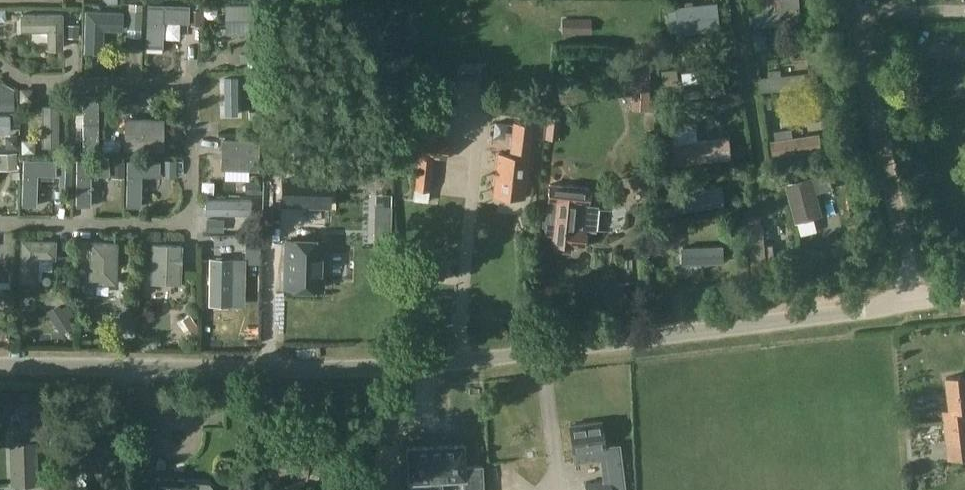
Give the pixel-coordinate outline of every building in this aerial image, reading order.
[(755,26),(803,22),(802,8),(799,9),(798,0),(781,0),(782,8),(776,8),(775,2),(763,3),(763,9),(753,10),(755,26)] [(145,4),(145,46),(161,46),(161,21),(186,21),(186,4),(145,4)] [(225,4),(225,33),(262,33),(262,4),(225,4)] [(675,10),(667,11),(669,32),(677,31),(677,32),(718,28),(715,5),(691,7),(685,8),(675,9),(675,10)] [(190,10),(190,25),(199,25),(200,10),(190,10)] [(128,11),(127,28),(141,29),(142,12),(128,11)] [(84,13),(84,50),(101,50),(101,29),(120,29),(120,13),(84,13)] [(61,15),(21,15),(21,31),(47,31),(47,49),(62,49),(61,15)] [(561,18),(561,33),(580,34),(580,18),(561,18)] [(65,25),(65,38),(79,38),(78,25),(65,25)] [(768,49),(766,35),(753,37),(754,51),(768,49)] [(261,67),(260,52),(240,53),(240,63),(246,63),(246,68),(261,67)] [(760,76),(762,91),(818,86),(816,66),(808,66),(809,72),(782,75),(782,68),(768,69),(769,75),(760,76)] [(622,72),(622,85),(632,85),(632,106),(643,106),(643,72),(622,72)] [(242,106),(241,73),(223,74),(223,107),(242,106)] [(964,98),(964,77),(955,90),(964,98)] [(670,83),(671,98),(725,94),(724,79),(670,83)] [(457,91),(477,92),(477,81),(458,80),(457,91)] [(33,88),(19,88),(19,103),(33,103),(33,88)] [(13,110),(13,98),(0,98),(0,110),(13,110)] [(18,112),(9,113),(10,125),(19,124),(18,112)] [(547,117),(545,138),(557,139),(559,118),(547,117)] [(124,118),(124,148),(160,148),(160,118),(124,118)] [(414,189),(412,200),(427,202),(429,191),(433,157),(445,159),(448,141),(435,140),(437,123),(420,121),(417,156),(414,189)] [(497,154),(493,194),(522,198),(531,126),(514,123),(510,156),(497,154)] [(819,133),(772,139),(774,154),(822,148),(819,133)] [(17,135),(5,136),(5,148),(17,148),(17,135)] [(222,138),(221,169),(256,170),(257,139),(222,138)] [(120,140),(103,139),(102,151),(119,152),(120,140)] [(670,146),(672,165),(730,158),(728,139),(670,146)] [(47,148),(47,156),(60,156),(60,148),(47,148)] [(0,153),(0,170),(17,169),(16,153),(0,153)] [(75,159),(75,204),(90,204),(90,175),(107,175),(107,159),(75,159)] [(21,160),(21,204),(36,204),(36,175),(55,175),(55,160),(21,160)] [(57,160),(56,177),(59,177),(69,177),(72,177),(72,161),(57,160)] [(162,160),(162,177),(176,177),(176,160),(162,160)] [(126,161),(126,205),(140,205),(140,175),(158,175),(158,161),(126,161)] [(111,162),(111,171),(117,171),(117,178),(123,178),(124,162),(122,162),(113,162),(111,162)] [(822,216),(812,177),(787,183),(797,223),(822,216)] [(245,180),(244,194),(259,194),(260,181),(245,180)] [(542,220),(541,226),(544,227),(543,235),(552,236),(551,244),(554,244),(553,250),(569,252),(570,246),(582,247),(584,230),(595,231),(598,206),(587,205),(588,188),(549,183),(547,200),(545,221),(542,220)] [(681,197),(672,198),(674,212),(723,205),(720,186),(680,191),(681,197)] [(310,187),(310,211),(325,211),(326,187),(310,187)] [(412,204),(411,215),(426,217),(427,206),(412,204)] [(647,236),(647,254),(658,254),(662,254),(662,236),(665,236),(665,216),(658,216),(653,216),(653,236),(647,236)] [(206,218),(206,232),(223,232),(223,219),(206,218)] [(763,219),(748,219),(748,225),(752,273),(767,272),(782,271),(781,254),(773,255),(772,245),(764,246),(763,224),(763,219)] [(249,237),(246,238),(245,249),(259,250),(259,238),(249,237)] [(20,239),(19,281),(35,282),(36,257),(54,257),(54,241),(20,239)] [(284,287),(321,288),(322,272),(323,272),(325,272),(326,257),(322,257),(322,241),(286,240),(284,287)] [(88,241),(88,281),(114,281),(114,241),(88,241)] [(151,244),(151,282),(179,282),(179,244),(151,244)] [(566,252),(565,262),(587,264),(588,254),(566,252)] [(231,260),(210,259),(210,304),(230,305),(231,260)] [(415,277),(442,280),(445,263),(418,260),(415,277)] [(10,288),(10,269),(0,269),(0,288),(10,288)] [(676,278),(676,290),(699,290),(699,277),(676,278)] [(644,280),(635,281),(637,297),(647,296),(644,280)] [(84,306),(114,305),(114,298),(84,298),(84,306)] [(60,309),(49,316),(56,327),(66,320),(68,319),(61,308),(60,309)] [(124,310),(112,317),(121,333),(133,326),(126,313),(124,310)] [(189,314),(181,320),(189,330),(196,325),(189,314)] [(81,317),(79,329),(91,330),(93,318),(81,317)] [(950,410),(943,411),(948,459),(964,457),(964,375),(946,378),(950,410)] [(54,406),(44,406),(45,419),(55,419),(54,406)] [(569,425),(574,462),(605,458),(608,480),(607,480),(609,489),(624,489),(618,445),(603,447),(600,421),(569,425)] [(408,445),(411,479),(424,478),(425,489),(432,489),(444,489),(443,476),(465,474),(467,489),(486,489),(483,460),(466,461),(464,439),(408,445)] [(11,442),(12,484),(33,483),(32,441),(11,442)] [(73,441),(71,468),(114,471),(115,444),(73,441)] [(270,450),(267,476),(306,479),(306,475),(317,476),(319,457),(308,456),(308,453),(287,452),(287,447),(270,446),(270,450)] [(154,489),(210,489),(210,487),(207,484),(192,483),(192,486),(184,485),(185,480),(155,478),(154,489)] [(585,483),(586,489),(605,489),(603,481),(602,481),(585,483)]
